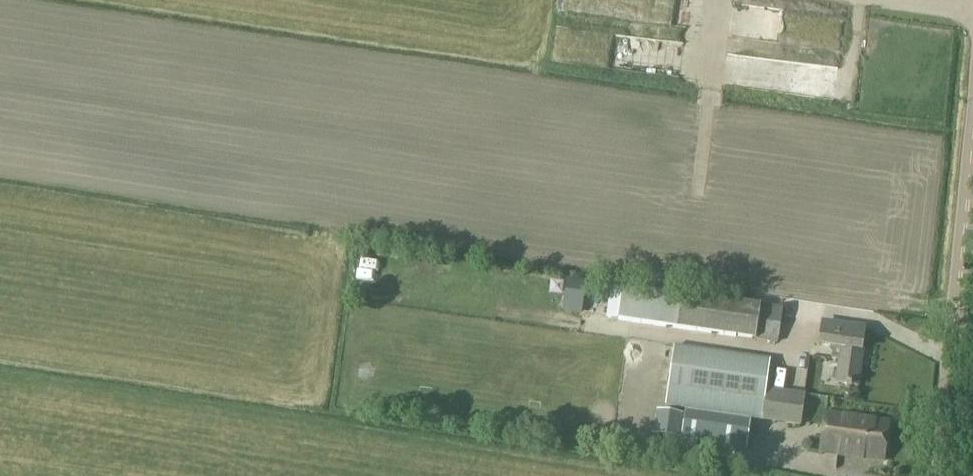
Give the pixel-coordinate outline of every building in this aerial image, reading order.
[(609,316),(619,317),(618,319),(758,339),(758,338),(781,341),(786,311),(623,287),(613,286),(609,316)] [(853,387),(853,386),(859,386),(864,350),(863,350),(866,329),(824,323),(821,345),(835,347),(833,360),(842,361),(839,383),(848,385),(848,386),(853,387)] [(687,409),(752,418),(764,420),(768,390),(772,360),(675,346),(667,406),(687,409)] [(806,395),(768,390),(764,420),(801,426),(806,395)] [(747,449),(752,418),(687,409),(683,440),(747,449)] [(827,414),(821,453),(885,462),(890,423),(827,414)]
